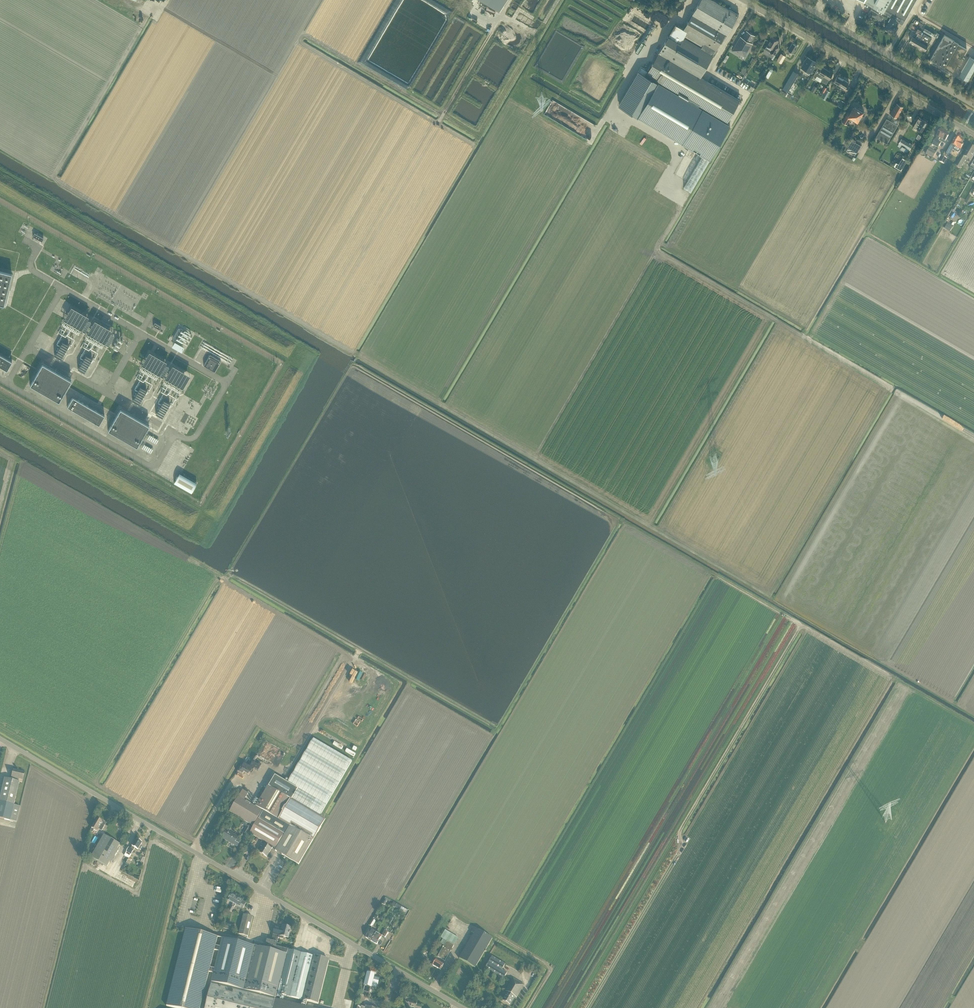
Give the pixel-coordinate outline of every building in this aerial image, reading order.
[(500,11),(506,0),(482,0),(500,11)] [(727,122),(740,100),(700,77),(713,56),(714,56),(717,50),(716,49),(725,34),(727,35),(739,15),(716,1),(714,0),(701,0),(683,29),(675,24),(646,74),(667,87),(687,99),(727,122)] [(873,7),(872,9),(871,8),(868,13),(881,21),(884,15),(883,15),(885,13),(891,17),(888,22),(885,28),(885,29),(886,30),(887,30),(888,30),(889,29),(894,32),(898,26),(897,25),(899,22),(902,24),(915,0),(861,0),(873,7)] [(923,36),(924,33),(920,31),(921,30),(918,28),(915,32),(918,34),(915,38),(912,36),(909,41),(917,46),(923,36)] [(935,34),(925,28),(923,31),(933,37),(935,34)] [(741,54),(745,57),(752,44),(750,42),(754,35),(746,31),(742,37),(740,36),(732,50),(740,55),(741,54)] [(930,59),(953,72),(957,65),(960,66),(965,57),(962,56),(967,49),(958,43),(958,42),(944,34),(930,59)] [(769,52),(774,55),(778,48),(775,46),(778,40),(772,36),(766,45),(767,45),(765,49),(769,52)] [(923,36),(917,46),(925,50),(928,45),(927,45),(930,40),(923,36)] [(790,51),(793,53),(798,46),(792,43),(788,50),(787,49),(785,52),(788,54),(790,51)] [(776,60),(778,61),(781,63),(786,56),(781,53),(776,60)] [(959,75),(968,81),(973,70),(973,58),(970,56),(959,75)] [(809,74),(810,72),(816,62),(807,57),(802,67),(807,70),(806,72),(809,74)] [(822,78),(828,68),(822,65),(820,69),(818,67),(813,75),(816,77),(817,75),(822,78)] [(710,159),(730,125),(726,123),(727,122),(646,74),(645,75),(648,70),(641,66),(638,71),(639,72),(619,106),(710,159)] [(828,68),(822,78),(827,82),(833,72),(828,68)] [(798,73),(793,70),(790,77),(794,79),(798,73)] [(838,74),(834,81),(837,83),(836,86),(838,87),(843,77),(838,74)] [(843,77),(838,87),(840,89),(840,87),(846,90),(848,86),(846,85),(849,81),(843,77)] [(794,83),(791,81),(784,94),(787,96),(794,83)] [(826,89),(822,97),(825,99),(830,91),(826,89)] [(890,114),(896,117),(902,107),(897,104),(895,107),(894,107),(890,114)] [(859,119),(862,121),(864,117),(861,114),(862,111),(854,106),(851,113),(848,111),(842,121),(847,124),(851,118),(857,122),(859,119)] [(918,116),(912,125),(921,130),(927,121),(926,120),(923,118),(922,118),(918,116)] [(897,125),(886,118),(876,137),(887,143),(897,125)] [(940,138),(945,141),(950,134),(945,131),(944,132),(941,130),(937,136),(937,137),(936,139),(935,139),(932,144),(938,148),(942,143),(939,141),(940,138)] [(912,145),(902,138),(899,143),(909,149),(912,145)] [(956,138),(947,155),(950,156),(953,150),(958,152),(959,152),(964,144),(960,142),(961,141),(956,138)] [(855,140),(853,139),(852,140),(848,147),(847,150),(855,154),(856,152),(857,152),(861,145),(854,142),(855,140)] [(970,146),(964,156),(962,155),(955,166),(961,169),(967,158),(971,160),(973,156),(973,155),(973,148),(970,146)] [(929,148),(927,153),(926,154),(934,158),(937,153),(929,148)] [(896,162),(894,166),(896,167),(900,170),(901,170),(907,160),(906,160),(902,157),(899,164),(896,162)] [(32,236),(42,241),(44,238),(34,233),(32,236)] [(4,305),(11,273),(0,270),(0,304),(4,305)] [(88,316),(71,306),(63,319),(81,329),(88,316)] [(88,319),(82,329),(84,331),(91,320),(88,319)] [(87,333),(104,343),(112,330),(94,320),(87,333)] [(108,345),(114,334),(111,332),(105,343),(108,345)] [(61,358),(69,345),(62,341),(54,355),(61,358)] [(172,347),(181,352),(184,347),(175,341),(172,347)] [(159,374),(167,361),(149,351),(142,365),(159,374)] [(0,354),(0,366),(7,370),(12,361),(0,354)] [(84,372),(92,358),(86,354),(78,368),(84,372)] [(210,354),(203,365),(214,371),(221,360),(210,354)] [(59,401),(71,380),(42,363),(30,384),(59,401)] [(166,364),(160,375),(162,376),(169,365),(166,364)] [(190,374),(173,364),(165,377),(182,387),(190,374)] [(143,372),(141,376),(149,381),(150,379),(147,377),(148,375),(143,372)] [(140,386),(132,400),(139,403),(147,390),(140,386)] [(67,406),(99,424),(104,415),(73,397),(67,406)] [(156,413),(162,417),(170,403),(163,399),(156,413)] [(108,430),(136,446),(149,425),(120,408),(108,430)] [(148,444),(146,448),(155,452),(157,447),(148,444)] [(179,473),(174,482),(191,492),(197,483),(179,473)] [(313,840),(312,840),(324,819),(320,817),(352,761),(314,739),(288,783),(274,775),(256,807),(244,800),(249,793),(243,790),(229,812),(253,826),(250,833),(257,837),(259,838),(262,840),(261,843),(263,845),(259,852),(267,857),(273,847),(276,848),(284,834),(285,834),(275,850),(299,865),(313,840)] [(352,764),(355,765),(357,761),(349,755),(347,758),(353,762),(352,764)] [(25,773),(13,770),(11,779),(4,778),(0,796),(0,818),(17,822),(20,807),(14,805),(19,782),(19,779),(23,780),(25,773)] [(93,833),(94,830),(97,832),(99,829),(102,831),(106,824),(103,822),(97,818),(92,828),(90,831),(93,833)] [(243,832),(248,835),(252,827),(247,824),(243,832)] [(239,837),(235,835),(227,830),(222,838),(237,847),(238,846),(241,840),(238,839),(239,837)] [(110,862),(112,863),(119,850),(118,849),(120,844),(104,835),(91,857),(107,866),(110,862)] [(143,843),(137,839),(134,843),(132,846),(131,848),(129,847),(124,856),(129,858),(134,850),(135,848),(138,850),(143,843)] [(238,907),(242,910),(246,903),(242,901),(243,900),(231,894),(228,901),(232,904),(228,911),(231,913),(235,905),(238,907)] [(409,913),(411,910),(402,903),(400,906),(409,913)] [(239,936),(239,934),(248,937),(253,917),(244,914),(239,933),(224,929),(223,932),(239,936)] [(234,931),(235,926),(224,922),(222,928),(234,931)] [(275,927),(274,934),(271,942),(267,941),(265,949),(223,938),(220,947),(216,946),(218,937),(186,929),(167,1006),(174,1007),(200,1007),(209,972),(214,973),(205,1007),(311,1007),(310,1007),(306,1007),(307,1001),(310,1002),(318,1004),(329,960),(310,955),(288,950),(276,947),(278,938),(283,939),(284,937),(289,938),(291,928),(284,925),(282,931),(280,930),(281,928),(275,927)] [(475,968),(493,938),(474,927),(471,932),(474,934),(459,958),(475,968)] [(377,944),(382,936),(370,929),(365,937),(377,944)] [(445,930),(441,937),(443,939),(441,943),(444,945),(438,957),(445,961),(458,938),(445,930)] [(441,970),(444,965),(436,960),(437,958),(433,956),(430,961),(434,964),(433,965),(441,970)] [(507,973),(502,970),(505,964),(492,956),(485,968),(503,979),(507,973)] [(370,993),(372,983),(377,984),(378,983),(379,981),(378,980),(379,979),(374,977),(374,975),(368,974),(366,982),(363,991),(370,993)] [(524,985),(513,978),(505,991),(507,992),(502,1000),(511,1005),(515,997),(517,998),(524,985)] [(409,996),(401,995),(400,999),(403,999),(401,1007),(421,1007),(422,1006),(417,1005),(417,1002),(408,1000),(409,996)]
